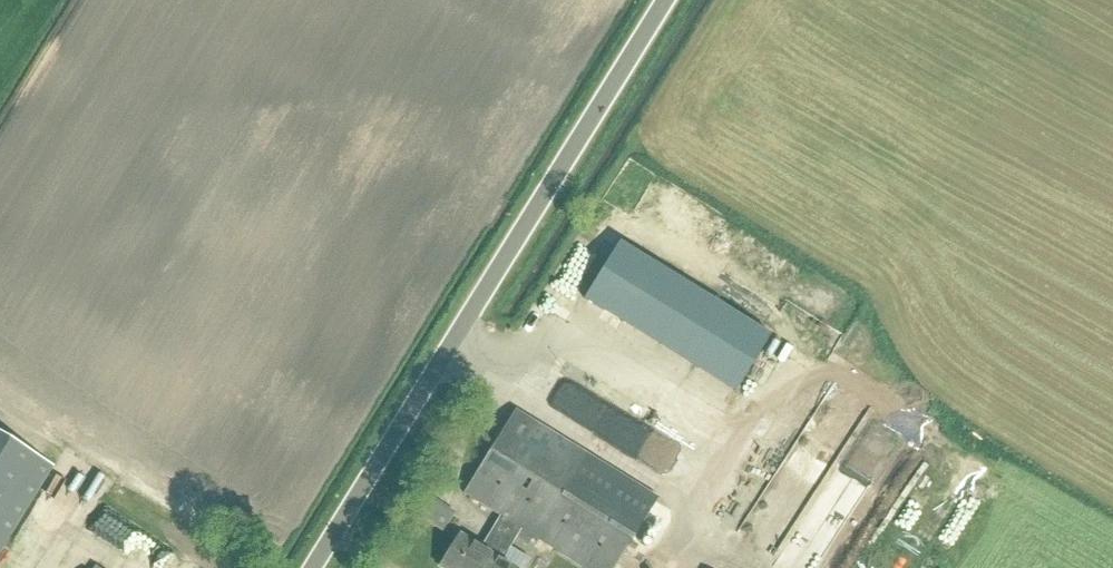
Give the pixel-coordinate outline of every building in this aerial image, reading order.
[(657,266),(618,242),(583,299),(622,322),(735,392),(770,336),(657,266)] [(510,524),(520,530),(582,567),(615,567),(657,499),(514,412),(463,496),(500,518),(480,551),(459,538),(440,567),(483,567),(510,524)] [(41,459),(0,433),(0,525),(41,459)] [(412,512),(442,532),(453,515),(423,495),(412,512)] [(520,530),(510,524),(483,567),(508,567),(500,563),(520,530)]
